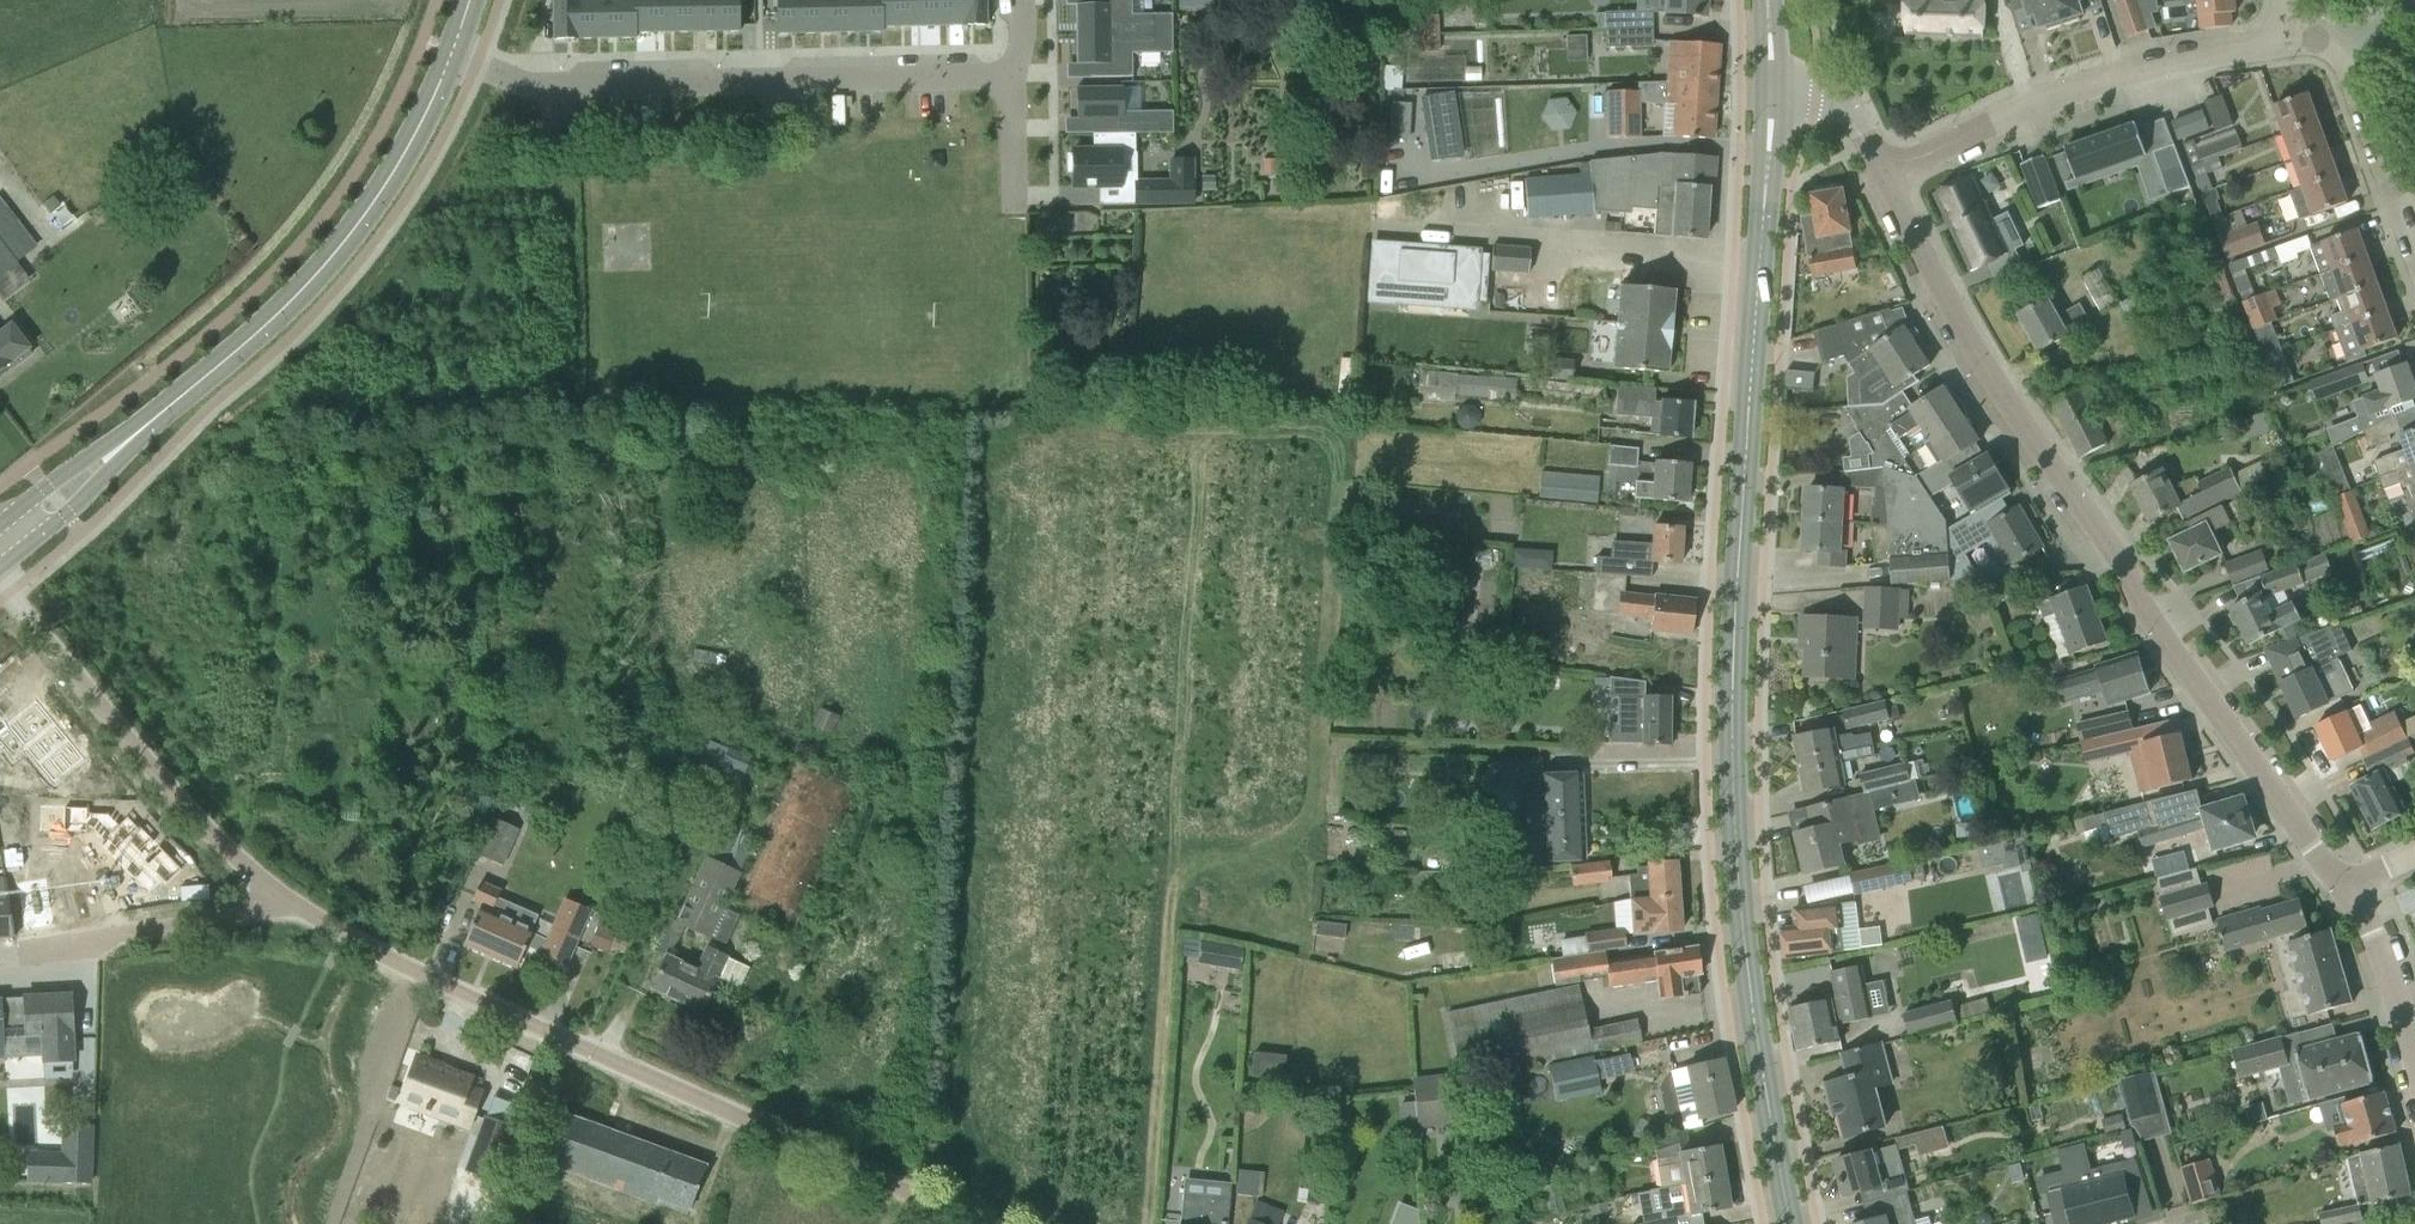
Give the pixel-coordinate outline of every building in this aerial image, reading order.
[(554,40),(578,39),(577,0),(553,0),(554,40)] [(578,39),(607,38),(606,0),(577,0),(578,39)] [(607,38),(635,38),(635,0),(606,0),(607,38)] [(635,38),(637,38),(637,33),(664,33),(664,0),(635,0),(635,38)] [(664,33),(689,32),(689,0),(664,0),(664,33)] [(689,32),(714,32),(714,0),(689,0),(689,32)] [(714,32),(740,32),(739,0),(714,0),(714,32)] [(777,34),(804,34),(803,0),(777,0),(777,34)] [(804,34),(830,33),(830,0),(803,0),(804,34)] [(830,33),(857,33),(856,0),(830,0),(830,33)] [(857,33),(882,32),(881,0),(856,0),(857,33)] [(882,32),(883,32),(883,27),(911,27),(910,0),(881,0),(882,32)] [(911,27),(936,26),(936,0),(910,0),(911,27)] [(936,26),(962,26),(962,0),(936,0),(936,26)] [(962,26),(986,26),(986,0),(962,0),(962,26)] [(1076,34),(1172,33),(1172,14),(1132,14),(1132,0),(1091,0),(1091,4),(1076,4),(1076,34)] [(1667,13),(1692,14),(1692,17),(1698,17),(1698,15),(1705,15),(1706,0),(1668,0),(1667,13)] [(1906,34),(1983,37),(1984,0),(1906,0),(1906,34)] [(2011,8),(2025,3),(2030,16),(2036,14),(2040,28),(2045,26),(2046,29),(2045,30),(2045,31),(2063,25),(2055,0),(2009,0),(2011,8)] [(2063,25),(2080,20),(2080,18),(2079,19),(2078,16),(2083,14),(2078,1),(2081,0),(2055,0),(2063,25)] [(2127,38),(2148,31),(2137,0),(2125,0),(2116,3),(2127,38)] [(2202,29),(2231,26),(2230,13),(2236,12),(2234,0),(2198,0),(2202,29)] [(1413,8),(1414,34),(1438,33),(1437,7),(1413,8)] [(1604,28),(1616,28),(1652,27),(1652,11),(1604,11),(1604,28)] [(1652,27),(1616,28),(1604,28),(1605,47),(1653,46),(1652,27)] [(1172,52),(1172,33),(1076,34),(1076,64),(1092,64),(1092,77),(1132,77),(1132,53),(1172,52)] [(1438,33),(1414,34),(1415,53),(1439,52),(1438,33)] [(1670,42),(1667,82),(1715,86),(1718,45),(1670,42)] [(1480,67),(1464,67),(1464,81),(1481,81),(1480,67)] [(1667,82),(1637,83),(1637,91),(1606,91),(1608,138),(1640,138),(1639,103),(1676,105),(1674,137),(1711,139),(1715,86),(1667,82)] [(1093,132),(1093,133),(1135,133),(1173,133),(1173,111),(1124,112),(1124,87),(1076,88),(1077,118),(1093,118),(1094,132),(1093,132)] [(1452,93),(1421,98),(1431,159),(1462,155),(1452,93)] [(2274,106),(2284,133),(2317,121),(2307,94),(2274,106)] [(2204,102),(2215,131),(2216,132),(2234,125),(2222,95),(2204,102)] [(1550,101),(1543,115),(1552,127),(1567,126),(1574,112),(1565,99),(1550,101)] [(2209,129),(2202,111),(2172,123),(2179,140),(2209,129)] [(2284,133),(2294,160),(2327,148),(2317,121),(2284,133)] [(2076,180),(2147,155),(2136,123),(2065,148),(2076,180)] [(1388,133),(1387,140),(1407,142),(1407,139),(1407,137),(1408,128),(1388,126),(1388,131),(1388,133)] [(2182,144),(2191,166),(2218,157),(2241,148),(2235,131),(2196,145),(2193,139),(2182,144)] [(1135,152),(1135,133),(1093,133),(1093,134),(1093,150),(1072,151),(1072,155),(1068,155),(1068,172),(1073,172),(1073,186),(1121,186),(1120,153),(1135,152)] [(2168,195),(2190,187),(2174,144),(2153,152),(2168,195)] [(2294,160),(2304,187),(2337,175),(2327,148),(2294,160)] [(1589,161),(1589,162),(1593,205),(1594,205),(1625,207),(1626,202),(1656,205),(1653,235),(1705,239),(1711,157),(1687,155),(1658,153),(1658,154),(1589,161)] [(2020,164),(2037,209),(2060,200),(2043,156),(2020,164)] [(2191,166),(2201,193),(2213,189),(2207,173),(2222,167),(2218,157),(2191,166)] [(1193,160),(1171,160),(1171,181),(1135,182),(1135,204),(1193,203),(1193,160)] [(1593,205),(1589,162),(1579,163),(1579,175),(1524,180),(1527,218),(1575,214),(1594,213),(1594,205),(1593,205)] [(2337,175),(2304,187),(2289,192),(2299,220),(2347,203),(2337,175)] [(1215,177),(1202,177),(1203,190),(1215,190),(1215,177)] [(1934,195),(1971,273),(2001,259),(2025,247),(2009,215),(1994,222),(1972,177),(1934,195)] [(2201,193),(2212,220),(2223,216),(2217,200),(2220,199),(2216,187),(2213,189),(2201,193)] [(1812,196),(1814,215),(1803,218),(1813,276),(1829,273),(1857,268),(1843,190),(1812,196)] [(2223,216),(2212,220),(2218,237),(2226,259),(2265,245),(2257,223),(2247,226),(2240,209),(2223,216)] [(2311,248),(2320,274),(2367,257),(2357,229),(2312,246),(2308,235),(2275,247),(2281,264),(2299,257),(2298,253),(2311,248)] [(17,263),(0,241),(0,277),(17,263)] [(1469,301),(1472,253),(1376,246),(1373,294),(1469,301)] [(1529,273),(1530,249),(1492,246),(1490,270),(1529,273)] [(2330,302),(2337,299),(2377,285),(2367,257),(2320,274),(2330,302)] [(2229,264),(2243,302),(2254,298),(2239,260),(2229,264)] [(2081,278),(2102,315),(2120,304),(2100,268),(2081,278)] [(1620,285),(1617,322),(1640,324),(1640,323),(1671,325),(1674,290),(1620,285)] [(2330,316),(2335,330),(2387,311),(2377,285),(2337,299),(2342,312),(2330,316)] [(2275,290),(2254,298),(2243,302),(2254,329),(2271,323),(2277,320),(2273,308),(2281,305),(2275,290)] [(2090,321),(2080,303),(2056,317),(2046,299),(2018,315),(2039,352),(2068,335),(2068,334),(2090,321)] [(1891,400),(1919,381),(1918,380),(1917,380),(1914,375),(1930,365),(1905,327),(1903,329),(1890,309),(1814,333),(1823,363),(1844,356),(1849,364),(1848,365),(1858,381),(1859,381),(1861,406),(1884,405),(1891,400)] [(2387,311),(2335,330),(2344,357),(2362,350),(2362,351),(2397,339),(2387,311)] [(1640,324),(1617,322),(1613,368),(1666,373),(1671,325),(1640,323),(1640,324)] [(10,363),(14,368),(35,352),(12,323),(0,332),(0,371),(10,363)] [(2271,323),(2254,329),(2264,355),(2281,349),(2271,323)] [(2281,349),(2264,355),(2276,388),(2293,381),(2281,349)] [(1340,358),(1337,392),(1349,393),(1352,359),(1340,358)] [(1551,379),(1570,380),(1572,360),(1553,358),(1551,379)] [(2362,432),(2395,416),(2394,415),(2414,407),(2414,406),(2413,399),(2414,399),(2414,389),(2413,383),(2414,382),(2414,373),(2411,363),(2378,375),(2384,390),(2366,397),(2366,398),(2359,401),(2364,415),(2357,418),(2358,420),(2347,424),(2327,429),(2333,445),(2362,431),(2362,432)] [(2310,383),(2316,400),(2367,383),(2361,366),(2310,383)] [(1514,401),(1516,379),(1420,370),(1417,398),(1454,401),(1455,395),(1514,401)] [(1786,370),(1785,390),(1813,392),(1815,373),(1786,370)] [(2107,444),(2090,414),(2097,411),(2094,406),(2101,402),(2091,382),(2052,403),(2081,458),(2107,444)] [(1653,400),(1654,387),(1616,385),(1614,415),(1634,417),(1659,419),(1658,435),(1666,436),(1690,438),(1692,403),(1668,401),(1665,401),(1653,400)] [(1844,471),(1849,470),(1882,468),(1912,478),(1916,476),(1916,475),(1921,474),(1943,462),(1945,463),(1949,461),(1960,454),(1980,441),(1970,426),(1971,425),(1969,419),(1966,420),(1948,392),(1950,391),(1945,386),(1944,388),(1910,409),(1911,410),(1902,415),(1891,400),(1884,405),(1843,407),(1855,426),(1854,427),(1857,433),(1849,439),(1850,457),(1843,458),(1844,471)] [(1455,411),(1455,420),(1461,428),(1471,428),(1479,421),(1479,411),(1472,404),(1462,404),(1455,411)] [(2395,416),(2362,432),(2368,448),(2391,440),(2388,434),(2399,430),(2395,416)] [(2379,479),(2413,464),(2414,463),(2414,430),(2403,435),(2408,449),(2373,461),(2379,479)] [(1607,465),(1635,467),(1637,448),(1609,446),(1607,465)] [(2318,454),(2336,498),(2352,491),(2334,447),(2318,454)] [(1955,470),(1949,461),(1945,463),(1943,462),(1921,474),(1916,475),(1916,476),(1917,478),(1930,497),(1957,481),(1975,513),(2010,492),(1995,466),(1992,468),(1990,463),(1992,461),(1985,449),(1984,450),(1985,452),(1955,470)] [(2309,460),(2291,469),(2298,482),(2315,473),(2309,460)] [(1652,500),(1686,503),(1689,463),(1655,461),(1654,483),(1635,482),(1634,498),(1652,500)] [(2413,464),(2379,479),(2383,491),(2397,487),(2398,489),(2408,486),(2412,499),(2414,498),(2414,463),(2413,464)] [(1871,523),(1872,523),(1887,523),(1884,489),(1882,468),(1849,470),(1848,486),(1875,488),(1875,491),(1874,504),(1871,504),(1871,523)] [(1950,580),(1946,530),(1947,529),(1946,521),(1930,497),(1917,478),(1916,476),(1912,478),(1882,468),(1884,489),(1887,523),(1891,559),(1892,585),(1916,583),(1950,580)] [(2132,485),(2150,521),(2177,508),(2182,520),(2241,494),(2231,470),(2198,485),(2196,480),(2186,484),(2171,492),(2160,471),(2132,485)] [(1539,498),(1597,502),(1599,475),(1541,471),(1539,498)] [(396,486),(381,487),(382,503),(397,502),(396,486)] [(1808,488),(1806,519),(1839,521),(1841,490),(1808,488)] [(2352,491),(2336,498),(2355,542),(2370,536),(2352,491)] [(2043,547),(2019,507),(2010,513),(2002,499),(2011,493),(2010,492),(1975,513),(1947,529),(1946,530),(1950,580),(1950,582),(1979,579),(1965,553),(1990,538),(2007,566),(2011,563),(2013,565),(2043,547)] [(2171,541),(2186,572),(2223,553),(2213,531),(2228,524),(2225,519),(2244,510),(2239,500),(2187,525),(2190,532),(2171,541)] [(1839,521),(1806,519),(1804,550),(1819,551),(1818,566),(1845,567),(1846,550),(1837,549),(1839,521)] [(1875,560),(1891,559),(1887,523),(1872,523),(1875,560)] [(1596,557),(1595,574),(1625,576),(1637,577),(1651,578),(1652,562),(1680,563),(1682,529),(1659,527),(1653,527),(1652,544),(1627,542),(1626,559),(1610,558),(1596,557)] [(2412,559),(2414,558),(2414,542),(2406,545),(2412,559)] [(1513,548),(1512,567),(1532,568),(1533,550),(1513,548)] [(2262,551),(2227,562),(2235,585),(2262,577),(2262,576),(2270,573),(2262,551)] [(2233,612),(2230,615),(2235,625),(2239,625),(2249,645),(2301,620),(2293,604),(2289,606),(2288,605),(2283,591),(2304,584),(2330,575),(2322,555),(2270,573),(2262,576),(2262,577),(2268,595),(2263,596),(2261,593),(2231,608),(2233,612)] [(1595,574),(1590,611),(1617,614),(1617,615),(1652,619),(1650,630),(1667,632),(1691,634),(1695,601),(1671,598),(1654,596),(1654,597),(1623,594),(1625,576),(1595,574)] [(2064,594),(2051,599),(2072,655),(2085,650),(2107,642),(2087,586),(2064,594)] [(1864,630),(1896,631),(1898,592),(1866,590),(1864,630)] [(1427,595),(1426,608),(1438,609),(1440,597),(1427,595)] [(1805,677),(1829,678),(1853,679),(1855,618),(1802,616),(1801,638),(1806,638),(1805,677)] [(2337,657),(2351,651),(2338,623),(2297,638),(2288,639),(2266,649),(2298,718),(2327,705),(2327,704),(2353,692),(2337,657)] [(2055,682),(2062,705),(2103,692),(2108,706),(2149,693),(2137,654),(2095,667),(2096,670),(2055,682)] [(1608,729),(1608,744),(1669,745),(1670,697),(1644,697),(1644,682),(1630,682),(1609,681),(1608,702),(1617,702),(1617,725),(1608,725),(1608,729)] [(1842,711),(1847,729),(1889,719),(1884,700),(1842,711)] [(4,747),(14,760),(26,750),(55,784),(84,760),(36,702),(7,726),(0,718),(0,751),(4,747)] [(2076,724),(2080,741),(2132,728),(2128,712),(2076,724)] [(2359,750),(2363,759),(2393,744),(2393,745),(2407,738),(2395,713),(2355,731),(2346,712),(2316,726),(2332,761),(2359,750)] [(2154,725),(2092,741),(2097,761),(2129,753),(2144,749),(2154,790),(2169,786),(2192,780),(2177,719),(2154,725)] [(1794,736),(1799,760),(1843,752),(1843,748),(1854,745),(1853,737),(1836,740),(1834,729),(1794,736)] [(1843,752),(1799,760),(1805,792),(1846,785),(1841,758),(1874,752),(1870,733),(1853,737),(1854,745),(1843,748),(1843,752)] [(2363,759),(2364,760),(2363,760),(2372,776),(2351,787),(2373,830),(2406,813),(2386,773),(2414,760),(2414,754),(2407,738),(2393,745),(2393,744),(2363,759)] [(699,763),(740,783),(752,758),(728,747),(727,749),(710,740),(699,763)] [(1497,761),(1498,779),(1515,778),(1515,760),(1497,761)] [(1923,760),(1905,764),(1909,780),(1914,779),(1927,776),(1923,760)] [(1861,775),(1865,791),(1893,784),(1909,780),(1905,764),(1861,775)] [(1523,776),(1525,822),(1583,820),(1581,774),(1523,776)] [(1909,780),(1893,784),(1897,802),(1918,796),(1914,779),(1909,780)] [(2151,800),(2151,802),(2105,816),(2083,822),(2085,832),(2111,824),(2115,840),(2138,832),(2142,845),(2163,839),(2164,842),(2208,828),(2215,850),(2252,839),(2246,820),(2250,819),(2243,798),(2203,810),(2197,790),(2151,800)] [(1840,845),(1857,840),(1847,799),(1808,809),(1813,830),(1796,834),(1806,874),(1845,864),(1840,845)] [(40,806),(39,831),(84,833),(84,823),(86,823),(98,836),(95,839),(130,876),(132,874),(146,888),(158,877),(162,881),(178,865),(137,822),(135,823),(124,811),(115,819),(105,809),(40,806)] [(492,817),(476,853),(501,864),(517,828),(492,817)] [(1583,820),(1525,822),(1527,862),(1584,860),(1583,820)] [(739,988),(749,966),(707,947),(697,969),(672,957),(685,926),(709,937),(756,837),(735,828),(728,844),(721,841),(712,861),(705,858),(676,921),(670,919),(656,950),(667,955),(651,989),(683,1003),(685,1000),(703,1008),(717,977),(739,988)] [(2024,836),(2015,838),(2023,872),(2032,870),(2024,836)] [(2007,841),(1979,848),(1984,868),(2012,862),(2007,841)] [(1850,873),(1855,895),(1913,882),(1908,860),(1850,873)] [(1610,881),(1610,877),(1608,862),(1570,866),(1572,885),(1610,881)] [(1628,875),(1630,903),(1679,895),(1676,862),(1647,864),(1647,867),(1636,867),(1637,875),(1628,875)] [(2214,906),(2208,884),(2201,886),(2177,893),(2171,875),(2156,879),(2161,898),(2159,898),(2166,921),(2168,920),(2173,938),(2189,933),(2184,915),(2208,908),(2214,906)] [(8,892),(4,893),(3,876),(0,877),(0,938),(15,937),(15,933),(14,933),(8,892)] [(40,879),(12,883),(20,932),(48,927),(40,879)] [(532,933),(532,931),(490,913),(500,891),(480,883),(473,900),(481,903),(464,944),(517,967),(526,946),(542,953),(541,954),(566,965),(590,910),(565,899),(548,940),(532,933)] [(1679,895),(1630,903),(1632,934),(1681,930),(1679,895)] [(2305,928),(2308,927),(2300,900),(2253,914),(2252,910),(2217,920),(2226,952),(2286,934),(2302,991),(2286,995),(2292,1016),(2308,1011),(2310,1016),(2352,1003),(2331,930),(2307,937),(2305,928)] [(1797,927),(1781,928),(1785,959),(1808,956),(1862,949),(1855,901),(1795,908),(1797,927)] [(1316,921),(1314,935),(1344,938),(1345,925),(1316,921)] [(601,927),(593,946),(605,952),(613,932),(601,927)] [(1584,938),(1587,953),(1624,948),(1621,928),(1583,934),(1584,938)] [(1584,938),(1560,942),(1563,957),(1567,957),(1587,954),(1587,953),(1584,938)] [(1201,943),(1197,962),(1240,969),(1243,950),(1201,943)] [(1608,987),(1657,980),(1660,999),(1700,994),(1697,974),(1700,974),(1697,947),(1653,953),(1654,954),(1605,961),(1603,951),(1587,954),(1567,957),(1563,957),(1550,959),(1554,986),(1607,976),(1608,987)] [(1464,950),(1452,951),(1454,966),(1466,965),(1464,950)] [(1790,1009),(1798,1051),(1841,1042),(1837,1024),(1841,1023),(1842,1025),(1873,1018),(1862,966),(1831,972),(1837,999),(1832,1000),(1832,999),(1813,1004),(1790,1009)] [(1447,1013),(1462,1080),(1641,1042),(1636,1020),(1589,1029),(1578,985),(1447,1013)] [(24,997),(1,999),(2,1023),(3,1035),(4,1050),(4,1059),(44,1057),(44,1062),(73,1061),(72,1032),(73,1032),(72,1019),(71,995),(24,997)] [(1902,1013),(1908,1035),(1957,1022),(1951,1000),(1902,1013)] [(2300,1033),(2233,1051),(2240,1078),(2280,1067),(2298,1062),(2309,1100),(2373,1082),(2360,1034),(2305,1048),(2300,1033)] [(1826,1083),(1835,1116),(1840,1115),(1846,1138),(1885,1127),(1875,1088),(1891,1084),(1881,1046),(1843,1054),(1848,1079),(1826,1083)] [(1254,1051),(1251,1075),(1283,1079),(1285,1054),(1254,1051)] [(467,1079),(437,1065),(438,1063),(416,1053),(396,1097),(449,1120),(451,1114),(464,1120),(476,1093),(463,1087),(467,1079)] [(1548,1064),(1556,1102),(1601,1092),(1592,1054),(1548,1064)] [(1670,1071),(1683,1130),(1700,1126),(1699,1119),(1734,1111),(1722,1059),(1670,1071)] [(2120,1082),(2133,1125),(2167,1115),(2155,1072),(2120,1082)] [(1417,1126),(1417,1128),(1459,1124),(1453,1073),(1412,1078),(1415,1103),(1417,1126)] [(2333,1125),(2339,1146),(2354,1142),(2355,1145),(2396,1133),(2385,1092),(2343,1104),(2348,1121),(2333,1125)] [(1415,1103),(1401,1104),(1403,1127),(1417,1126),(1415,1103)] [(414,1210),(429,1118),(377,1110),(361,1201),(414,1210)] [(645,1194),(689,1210),(706,1165),(567,1114),(548,1165),(643,1200),(645,1194)] [(2261,1121),(2250,1124),(2252,1133),(2264,1130),(2261,1121)] [(62,1181),(91,1182),(93,1126),(64,1125),(62,1181)] [(2131,1129),(2119,1132),(2123,1145),(2134,1142),(2131,1129)] [(1653,1142),(1660,1188),(1684,1184),(1725,1177),(1719,1145),(1695,1149),(1688,1150),(1685,1132),(1653,1142)] [(1912,1134),(1902,1137),(1904,1144),(1914,1142),(1912,1134)] [(2064,1176),(2071,1174),(2074,1188),(2068,1190),(2067,1188),(2046,1194),(2051,1214),(2070,1209),(2074,1223),(2104,1223),(2091,1170),(2084,1144),(2057,1151),(2063,1171),(2064,1176)] [(2361,1154),(2346,1158),(2357,1205),(2359,1205),(2359,1206),(2371,1203),(2411,1195),(2400,1146),(2377,1151),(2363,1154),(2361,1154)] [(1864,1205),(1871,1203),(1870,1203),(1907,1193),(1907,1191),(1911,1190),(1902,1159),(1891,1162),(1887,1147),(1835,1162),(1845,1196),(1874,1188),(1877,1200),(1863,1203),(1864,1205)] [(2128,1198),(2147,1193),(2135,1159),(2091,1170),(2107,1223),(2133,1217),(2128,1198)] [(2181,1168),(2192,1204),(2220,1196),(2209,1159),(2181,1168)] [(2020,1161),(2008,1164),(2013,1181),(2024,1178),(2020,1161)] [(1238,1172),(1235,1194),(1260,1196),(1262,1175),(1238,1172)] [(1631,1223),(1701,1223),(1699,1213),(1707,1212),(1730,1208),(1725,1177),(1684,1184),(1660,1188),(1666,1219),(1655,1221),(1655,1219),(1631,1223)] [(1229,1185),(1230,1185),(1229,1197),(1182,1193),(1179,1223),(1227,1223),(1231,1183),(1230,1183),(1229,1185)] [(1307,1189),(1306,1200),(1324,1203),(1325,1191),(1307,1189)] [(1929,1216),(1915,1221),(1907,1193),(1870,1203),(1871,1203),(1875,1221),(1863,1223),(1932,1223),(1929,1216)] [(2142,1194),(2141,1217),(2154,1217),(2155,1195),(2142,1194)] [(1245,1223),(1276,1223),(1281,1212),(1262,1204),(1254,1201),(1252,1205),(1245,1223)] [(2321,1223),(2339,1223),(2362,1219),(2359,1206),(2359,1205),(2357,1205),(2319,1214),(2321,1223)] [(479,1211),(466,1206),(459,1223),(475,1223),(479,1211)]
